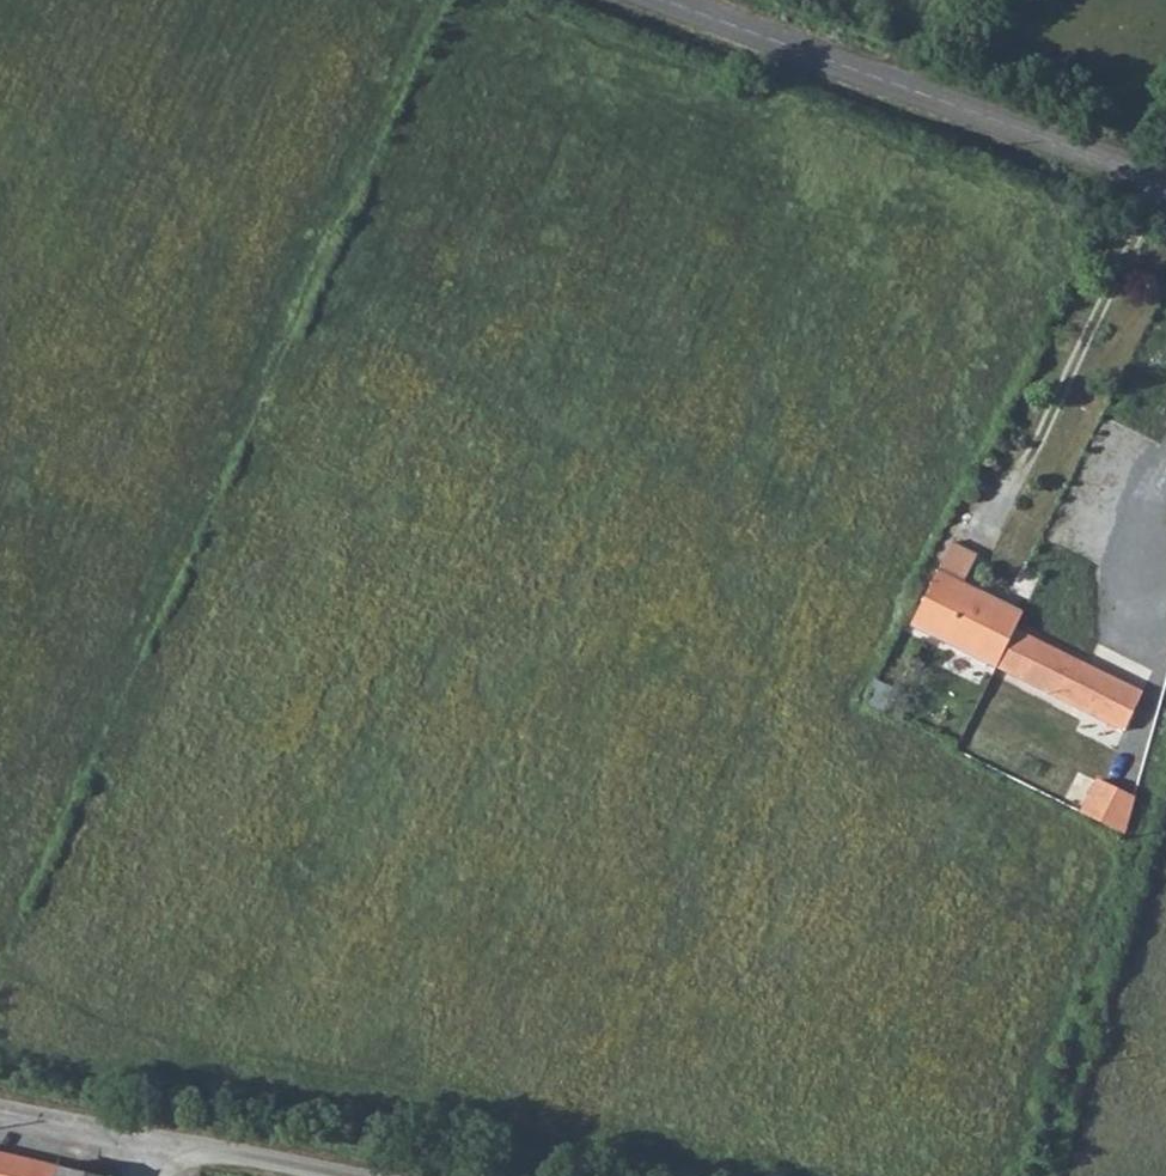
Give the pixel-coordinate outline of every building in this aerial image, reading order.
[(995,669),(1013,629),(1021,613),(965,584),(978,559),(954,546),(915,629),(995,669)] [(995,669),(1137,740),(1150,714),(1137,707),(1144,694),(1013,629),(995,669)] [(871,686),(889,696),(901,674),(882,664),(871,686)] [(1127,829),(1140,792),(1094,776),(1081,813),(1127,829)] [(39,1163),(0,1153),(0,1175),(36,1175),(39,1163)] [(56,1167),(39,1163),(36,1175),(54,1175),(56,1167)] [(56,1167),(54,1175),(90,1175),(56,1167)]
